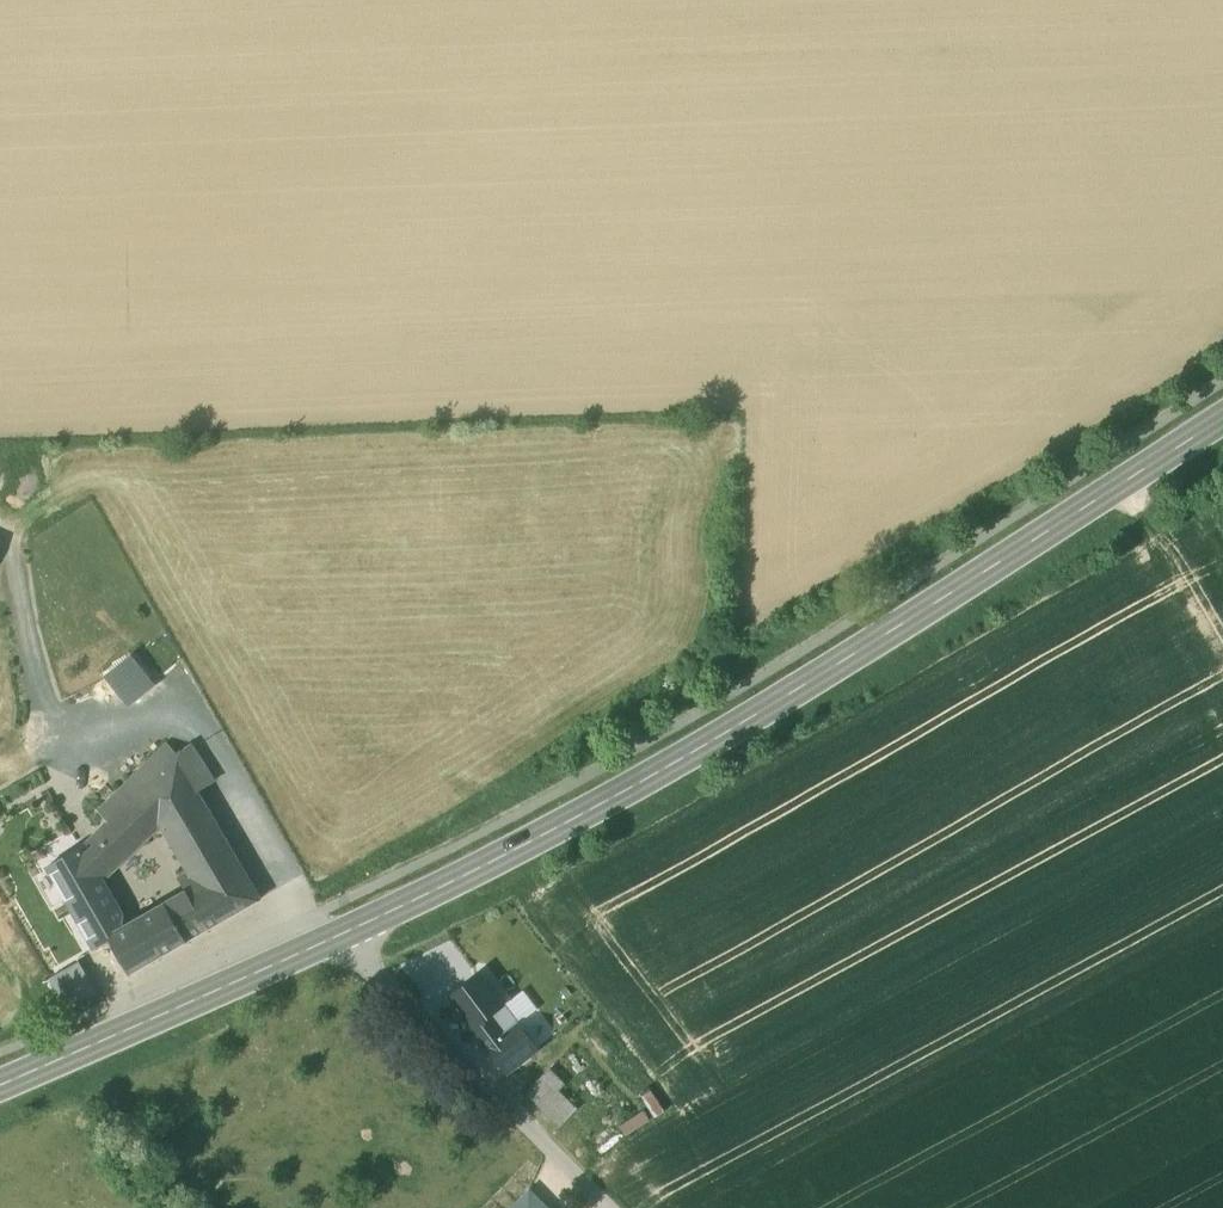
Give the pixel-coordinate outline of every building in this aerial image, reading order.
[(122,695),(144,721),(168,701),(145,675),(122,695)] [(214,781),(189,744),(178,756),(169,765),(195,791),(196,792),(214,781)] [(168,745),(123,788),(123,789),(134,801),(169,765),(178,756),(168,745)] [(109,823),(93,837),(81,849),(100,881),(157,825),(161,822),(195,791),(169,765),(134,801),(123,789),(99,812),(109,823)] [(196,792),(195,791),(161,822),(200,886),(201,886),(222,922),(259,901),(196,792)] [(16,839),(3,818),(0,819),(0,849),(16,839)] [(100,881),(81,849),(48,869),(94,949),(110,940),(121,931),(122,919),(100,881)] [(200,886),(165,906),(186,942),(222,922),(201,886),(200,886)] [(165,906),(121,931),(110,940),(130,975),(186,942),(165,906)] [(480,974),(451,996),(459,1007),(457,1008),(459,1010),(461,1009),(490,1048),(504,1037),(488,1017),(503,1006),(480,974)] [(504,1037),(490,1048),(506,1070),(535,1048),(519,1026),(504,1037)] [(577,1110),(558,1090),(565,1084),(552,1071),(550,1069),(526,1092),(560,1126),(577,1110)] [(655,1115),(663,1110),(653,1089),(644,1093),(655,1115)] [(620,1124),(626,1133),(649,1118),(643,1110),(620,1124)] [(529,1191),(512,1207),(546,1207),(529,1191)]
